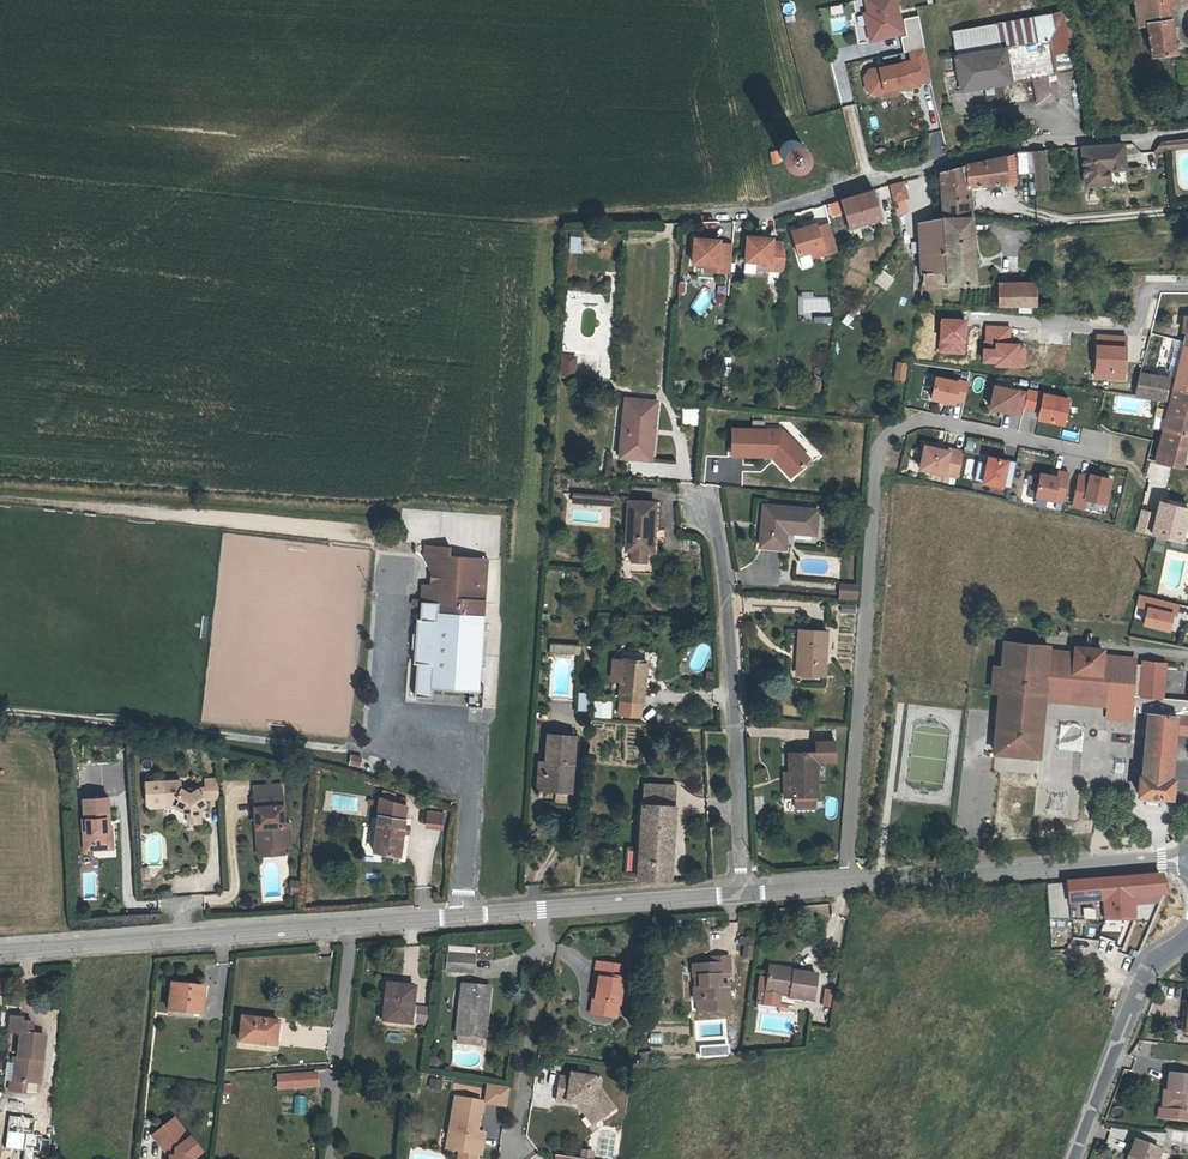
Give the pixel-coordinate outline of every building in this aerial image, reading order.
[(869,3),(865,4),(871,31),(884,28),(883,25),(888,24),(889,27),(904,24),(899,0),(869,0),(869,3)] [(1137,18),(1147,16),(1153,45),(1176,40),(1170,0),(1133,0),(1137,18)] [(1068,5),(957,21),(960,41),(947,43),(952,77),(990,71),(991,83),(1005,81),(1003,69),(1037,64),(1044,63),(1048,88),(1059,86),(1056,68),(1058,67),(1057,61),(1076,58),(1068,5)] [(918,78),(930,75),(924,39),(909,42),(911,53),(868,62),(863,69),(867,86),(874,90),(884,88),(885,88),(884,83),(895,81),(896,83),(907,80),(908,83),(918,80),(918,78)] [(1044,63),(1037,64),(1041,89),(1048,88),(1044,63)] [(895,81),(884,83),(885,88),(884,88),(886,95),(910,90),(908,83),(907,80),(896,83),(895,81)] [(868,117),(871,128),(879,126),(876,115),(868,117)] [(1179,124),(1167,126),(1168,134),(1185,132),(1184,123),(1179,124)] [(1167,126),(1158,127),(1159,135),(1168,134),(1167,126)] [(784,153),(789,155),(794,155),(799,153),(803,150),(805,145),(805,140),(803,135),(799,131),(795,129),(789,129),(785,131),(781,135),(779,139),(779,144),(781,149),(784,153)] [(1116,131),(1075,135),(1078,173),(1103,171),(1101,158),(1118,156),(1116,131)] [(1035,139),(1022,141),(1027,178),(1040,177),(1035,139)] [(1016,141),(1004,142),(995,143),(985,152),(965,155),(938,163),(945,208),(946,212),(972,207),(970,188),(963,189),(962,177),(1008,170),(1019,169),(1016,141)] [(888,183),(893,214),(910,211),(905,180),(888,183)] [(842,201),(846,218),(877,210),(871,182),(869,183),(829,194),(832,204),(842,201)] [(953,257),(928,261),(930,272),(954,269),(955,273),(981,269),(972,207),(946,212),(953,257)] [(946,212),(945,208),(937,209),(921,212),(928,261),(953,257),(946,212)] [(700,215),(685,216),(684,227),(699,226),(700,215)] [(833,243),(825,215),(813,218),(812,215),(787,222),(794,247),(806,243),(818,240),(820,247),(833,243)] [(785,243),(781,231),(773,231),(773,227),(747,226),(746,251),(759,252),(771,253),(771,260),(784,260),(785,243)] [(730,264),(732,235),(719,234),(720,230),(694,229),(692,255),(704,255),(717,256),(717,263),(730,264)] [(581,252),(579,235),(569,236),(571,253),(581,252)] [(818,240),(806,243),(808,250),(820,247),(818,240)] [(1007,289),(1040,284),(1037,265),(1004,269),(1007,289)] [(967,319),(940,318),(939,354),(966,355),(967,319)] [(1011,327),(986,326),(983,365),(995,365),(995,369),(1027,369),(1027,350),(1020,343),(1011,342),(1011,327)] [(1127,336),(1096,333),(1093,379),(1126,382),(1127,336)] [(1184,351),(1178,375),(1169,374),(1166,397),(1173,397),(1175,386),(1187,390),(1187,333),(1184,351)] [(1175,349),(1169,374),(1178,375),(1184,351),(1175,349)] [(565,353),(564,370),(575,371),(576,354),(565,353)] [(729,377),(734,357),(725,355),(721,375),(729,377)] [(904,380),(907,362),(896,361),(894,378),(904,380)] [(1140,369),(1136,393),(1166,397),(1169,374),(1140,369)] [(957,380),(935,377),(932,398),(954,402),(954,398),(964,399),(967,380),(957,379),(957,380)] [(1022,405),(1024,390),(991,385),(988,407),(1020,412),(1022,405)] [(1175,386),(1173,397),(1166,424),(1154,475),(1177,481),(1187,434),(1187,430),(1182,429),(1186,415),(1187,415),(1187,390),(1175,386)] [(618,451),(644,454),(646,421),(651,421),(653,394),(623,391),(618,451)] [(1071,399),(1045,392),(1038,417),(1065,423),(1071,399)] [(698,426),(700,408),(684,406),(681,423),(698,426)] [(735,424),(734,447),(767,449),(767,448),(777,448),(796,469),(810,456),(791,435),(789,437),(781,428),(768,428),(768,426),(766,426),(766,418),(755,417),(754,425),(735,424)] [(1063,429),(1061,437),(1077,440),(1078,432),(1063,429)] [(813,458),(819,452),(798,430),(792,435),(813,458)] [(950,449),(925,445),(921,468),(960,474),(964,449),(950,447),(950,449)] [(791,474),(796,469),(777,448),(767,448),(767,449),(734,447),(733,452),(767,454),(773,454),(791,474)] [(1010,461),(988,456),(982,483),(1003,488),(1010,461)] [(1063,499),(1068,471),(1058,469),(1057,475),(1040,472),(1036,495),(1063,499)] [(1091,473),(1080,471),(1075,501),(1086,503),(1088,494),(1108,498),(1112,473),(1091,469),(1091,473)] [(614,503),(615,492),(576,489),(575,500),(601,502),(614,503)] [(1157,528),(1181,534),(1187,507),(1187,501),(1150,491),(1142,524),(1157,528)] [(631,495),(629,531),(634,532),(633,545),(635,545),(649,546),(655,546),(658,497),(631,495)] [(762,499),(758,539),(782,541),(784,524),(813,527),(816,504),(762,499)] [(446,545),(427,543),(427,545),(427,547),(428,549),(428,551),(429,553),(430,554),(431,556),(432,558),(433,559),(435,560),(436,561),(436,570),(442,571),(442,583),(427,582),(419,581),(418,597),(418,601),(417,604),(412,694),(429,695),(430,686),(474,689),(483,556),(468,555),(453,554),(449,554),(445,553),(446,545)] [(427,545),(427,543),(421,543),(421,545),(421,547),(421,548),(422,550),(422,552),(423,554),(424,555),(424,557),(425,559),(427,560),(428,562),(429,563),(431,564),(432,565),(432,570),(428,570),(427,576),(427,582),(442,583),(442,571),(436,570),(436,561),(435,560),(433,559),(432,558),(431,556),(430,554),(429,553),(428,551),(428,549),(427,547),(427,545)] [(634,556),(649,557),(649,546),(635,545),(634,556)] [(839,599),(859,599),(859,583),(839,583),(839,599)] [(1169,631),(1173,615),(1176,602),(1140,595),(1137,607),(1146,609),(1142,625),(1169,631)] [(795,620),(793,643),(799,643),(797,663),(819,665),(822,622),(795,620)] [(1052,642),(1002,637),(1000,663),(994,662),(990,692),(998,693),(991,755),(1041,761),(1048,699),(1105,706),(1104,719),(1129,721),(1131,700),(1138,701),(1163,704),(1163,697),(1167,663),(1136,660),(1137,656),(1107,653),(1107,648),(1073,644),(1072,651),(1052,648),(1052,642)] [(580,654),(580,646),(552,643),(552,651),(580,654)] [(620,683),(618,713),(642,715),(646,662),(613,659),(611,682),(620,683)] [(1149,710),(1143,774),(1139,773),(1137,795),(1175,799),(1177,777),(1175,777),(1179,735),(1187,736),(1187,685),(1187,699),(1163,697),(1163,704),(1138,701),(1137,709),(1149,710)] [(592,709),(591,691),(577,692),(578,710),(592,709)] [(598,699),(596,715),(612,717),(613,700),(598,699)] [(546,762),(538,762),(537,790),(571,791),(574,736),(547,735),(546,762)] [(790,783),(791,795),(818,794),(818,765),(838,764),(838,739),(783,740),(784,760),(779,760),(780,783),(790,783)] [(980,743),(980,755),(991,755),(991,743),(980,743)] [(365,758),(354,756),(352,764),(363,766),(365,758)] [(1113,763),(1115,775),(1123,773),(1121,762),(1113,763)] [(215,789),(214,769),(201,771),(202,779),(188,786),(177,780),(176,773),(160,774),(162,795),(162,799),(171,799),(189,808),(189,812),(185,812),(186,815),(199,814),(198,799),(201,796),(200,790),(215,789)] [(162,795),(160,774),(148,775),(150,794),(152,796),(162,795)] [(249,776),(250,785),(277,783),(276,774),(249,776)] [(645,780),(638,872),(664,874),(668,842),(673,843),(680,784),(679,784),(677,784),(647,780),(645,780)] [(261,836),(280,835),(285,835),(283,813),(279,813),(277,783),(250,785),(253,817),(260,816),(261,836)] [(378,788),(374,807),(402,811),(403,800),(378,788)] [(102,808),(106,808),(105,792),(80,793),(82,813),(79,813),(82,844),(90,843),(90,840),(95,836),(110,835),(109,815),(106,815),(103,816),(102,808)] [(402,811),(374,807),(368,844),(390,846),(389,852),(395,853),(396,844),(403,845),(405,830),(399,829),(402,811)] [(445,813),(426,811),(424,826),(443,829),(445,813)] [(260,816),(253,817),(255,845),(280,844),(280,835),(261,836),(260,816)] [(1103,901),(1106,922),(1135,920),(1134,898),(1157,896),(1155,873),(1123,876),(1060,882),(1063,905),(1103,901)] [(691,953),(684,954),(686,977),(697,976),(697,988),(721,987),(719,962),(708,963),(708,952),(720,951),(719,935),(702,935),(702,941),(690,942),(691,953)] [(752,959),(753,937),(741,937),(740,958),(752,959)] [(475,973),(475,946),(446,946),(445,973),(475,973)] [(612,1002),(620,1003),(625,976),(620,975),(621,965),(598,961),(596,975),(600,976),(599,985),(597,997),(595,997),(592,1011),(611,1014),(612,1002)] [(789,993),(789,995),(812,1000),(817,971),(792,967),(792,969),(769,966),(766,990),(789,993)] [(196,981),(166,979),(164,1005),(194,1007),(196,981)] [(384,1005),(383,1018),(411,1020),(414,983),(389,981),(387,1005),(384,1005)] [(489,984),(465,982),(462,1011),(457,1010),(455,1033),(474,1034),(473,1042),(482,1043),(482,1035),(484,1035),(489,984)] [(825,988),(821,1006),(828,1007),(832,990),(825,988)] [(426,1023),(427,1006),(414,1005),(414,1023),(426,1023)] [(16,1050),(13,1074),(25,1075),(38,1076),(43,1028),(31,1027),(32,1015),(22,1014),(22,1011),(10,1009),(8,1027),(19,1028),(16,1050)] [(277,1022),(242,1020),(240,1044),(275,1046),(277,1022)] [(16,1050),(12,1050),(9,1073),(8,1083),(23,1085),(25,1075),(13,1074),(16,1050)] [(587,1096),(592,1103),(608,1091),(593,1070),(585,1069),(587,1058),(564,1055),(563,1060),(553,1059),(551,1083),(572,1085),(572,1082),(578,1083),(576,1092),(581,1100),(587,1096)] [(1161,1087),(1161,1090),(1184,1095),(1185,1092),(1187,1082),(1184,1081),(1187,1065),(1161,1060),(1157,1078),(1163,1079),(1161,1087)] [(275,1074),(276,1090),(319,1088),(318,1071),(275,1074)] [(428,1087),(440,1089),(441,1079),(429,1078),(428,1087)] [(1154,1078),(1153,1085),(1161,1087),(1163,1079),(1157,1078),(1154,1078)] [(1161,1090),(1161,1087),(1153,1085),(1150,1084),(1148,1095),(1159,1097),(1161,1090)] [(1161,1090),(1159,1097),(1183,1101),(1184,1095),(1161,1090)] [(455,1150),(479,1154),(483,1131),(478,1130),(483,1101),(456,1096),(449,1138),(457,1139),(455,1150)] [(586,1107),(592,1103),(587,1096),(581,1100),(586,1107)] [(166,1158),(188,1158),(189,1154),(197,1147),(170,1114),(149,1131),(166,1153),(166,1158)] [(583,1140),(584,1132),(573,1130),(571,1138),(577,1140),(583,1140)] [(1172,1142),(1187,1143),(1187,1134),(1173,1132),(1172,1142)] [(1127,1158),(1156,1158),(1160,1149),(1136,1139),(1127,1158)]
